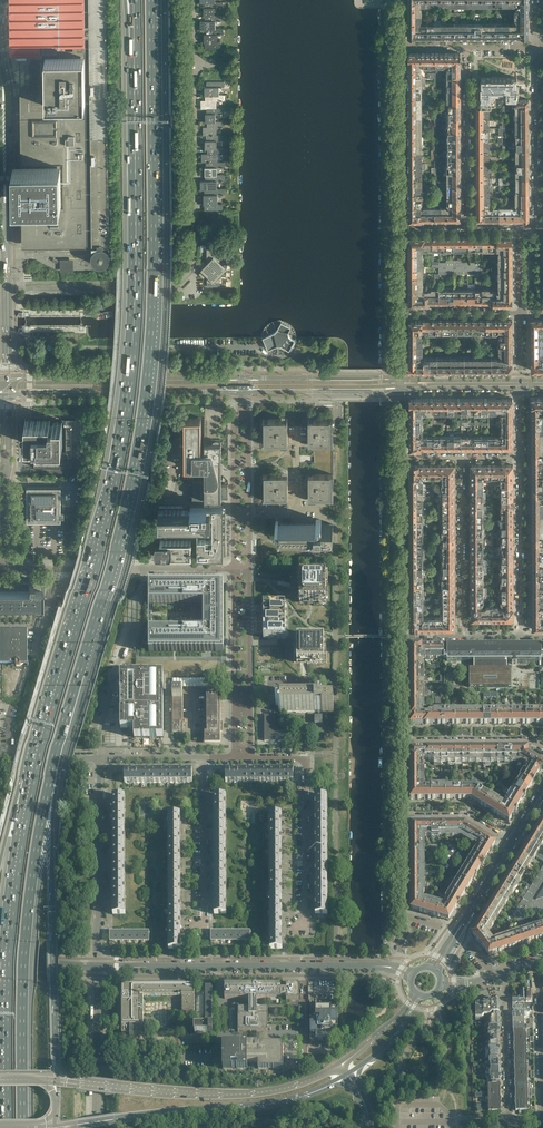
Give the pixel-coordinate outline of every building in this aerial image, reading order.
[(88,245),(87,157),(87,154),(86,101),(86,87),(86,84),(86,53),(86,42),(85,0),(10,0),(11,52),(15,52),(15,57),(20,57),(22,164),(13,164),(14,203),(22,203),(23,245),(88,245)] [(107,248),(106,248),(105,247),(104,247),(104,245),(110,245),(107,0),(90,0),(90,82),(92,82),(92,84),(88,84),(86,84),(86,87),(88,87),(92,87),(92,90),(91,90),(92,152),(93,152),(93,154),(89,154),(87,154),(87,157),(89,157),(93,157),(93,161),(92,161),(92,245),(98,245),(98,247),(97,247),(96,248),(95,249),(94,250),(93,251),(93,252),(93,253),(93,254),(93,255),(93,256),(93,257),(93,258),(94,259),(94,260),(95,261),(96,262),(97,263),(98,263),(99,264),(100,264),(101,264),(102,264),(103,264),(104,264),(105,263),(106,263),(107,262),(108,261),(109,260),(109,259),(110,258),(110,257),(110,256),(110,255),(110,254),(110,253),(110,252),(110,251),(109,251),(109,250),(108,249),(107,248)] [(214,15),(214,7),(223,7),(223,2),(215,2),(206,2),(206,7),(204,7),(204,16),(206,16),(206,15),(214,15)] [(215,28),(215,21),(223,21),(223,15),(214,15),(206,15),(206,16),(206,21),(200,21),(200,29),(206,29),(215,28)] [(421,29),(420,24),(419,24),(419,21),(408,21),(408,28),(415,28),(415,29),(421,29)] [(215,42),(215,34),(223,34),(223,28),(215,28),(206,29),(206,34),(204,34),(204,42),(206,42),(206,48),(221,48),(221,42),(215,42)] [(421,36),(421,29),(415,29),(415,28),(408,28),(408,36),(421,36)] [(421,60),(421,53),(408,53),(408,62),(415,62),(415,60),(421,60)] [(460,77),(460,53),(448,53),(448,64),(448,67),(448,77),(460,77)] [(420,68),(420,64),(421,64),(421,60),(415,60),(415,62),(408,62),(408,69),(420,69),(420,68)] [(518,86),(518,78),(478,78),(478,106),(488,106),(495,106),(495,97),(506,97),(506,99),(514,99),(519,99),(519,94),(519,91),(519,86),(518,86)] [(215,95),(215,87),(219,87),(224,87),(224,81),(208,81),(208,87),(204,87),(205,95),(206,95),(215,95)] [(216,108),(216,100),(224,100),(224,95),(219,95),(215,95),(206,95),(206,100),(201,100),(201,109),(208,108),(216,108)] [(216,121),(215,114),(224,114),(224,108),(216,108),(208,108),(208,113),(205,114),(205,122),(208,122),(216,122),(216,121)] [(217,135),(217,127),(224,127),(224,121),(216,121),(216,122),(208,122),(208,127),(203,127),(203,135),(207,135),(217,135)] [(216,148),(216,140),(225,140),(225,135),(217,135),(207,135),(207,140),(205,140),(205,149),(209,149),(209,148),(216,148)] [(217,162),(217,154),(225,154),(225,148),(216,148),(209,148),(209,149),(209,154),(202,154),(202,162),(207,162),(217,162)] [(216,175),(216,167),(225,167),(225,162),(217,162),(207,162),(207,167),(205,167),(205,175),(206,175),(216,175)] [(217,189),(217,181),(225,180),(225,175),(216,175),(206,175),(206,180),(200,180),(200,189),(205,189),(217,189)] [(216,204),(216,194),(225,194),(225,188),(217,189),(205,189),(205,194),(203,194),(204,205),(205,204),(206,210),(223,210),(223,204),(216,204)] [(421,213),(421,208),(420,208),(420,205),(409,205),(409,211),(416,211),(416,213),(421,213)] [(460,220),(460,206),(449,206),(449,209),(448,209),(448,220),(460,220)] [(528,220),(528,206),(520,206),(520,211),(519,211),(519,213),(520,213),(520,220),(528,220)] [(421,220),(421,213),(416,213),(416,211),(409,211),(409,220),(421,220)] [(421,248),(424,248),(424,237),(409,237),(409,267),(422,266),(422,252),(421,252),(421,248)] [(512,245),(512,237),(497,237),(497,245),(512,245)] [(232,276),(232,263),(221,263),(220,264),(219,262),(220,262),(220,249),(207,249),(207,262),(208,263),(206,264),(203,261),(199,266),(202,269),(201,270),(202,271),(199,274),(204,278),(207,275),(208,277),(207,277),(207,286),(220,286),(220,277),(219,276),(220,275),(221,276),(232,276)] [(61,270),(74,270),(74,258),(61,258),(61,270)] [(422,331),(422,320),(409,320),(409,330),(419,330),(420,331),(422,331)] [(505,331),(505,326),(507,326),(507,320),(499,320),(499,332),(499,331),(502,331),(503,331),(505,331)] [(289,336),(289,334),(288,333),(288,332),(289,331),(289,330),(290,328),(291,327),(285,324),(281,322),(281,323),(277,328),(277,329),(276,331),(273,333),(265,336),(263,337),(268,349),(271,348),(274,347),(276,346),(277,346),(278,346),(279,346),(280,346),(281,346),(282,347),(287,349),(289,350),(295,340),(293,338),(292,338),(290,337),(289,336)] [(416,370),(416,362),(419,359),(419,357),(409,357),(409,370),(410,370),(416,370)] [(512,370),(512,359),(502,359),(498,359),(498,358),(498,370),(512,370)] [(512,413),(512,398),(502,398),(502,409),(501,409),(501,413),(512,413)] [(532,398),(532,412),(541,412),(542,410),(542,398),(532,398)] [(205,471),(205,499),(221,499),(221,496),(221,484),(221,471),(220,438),(205,438),(205,445),(201,445),(201,413),(184,413),(185,467),(201,467),(201,462),(205,461),(205,471)] [(63,445),(63,420),(54,420),(54,422),(50,422),(50,418),(27,419),(26,419),(26,443),(35,443),(35,442),(38,442),(38,445),(63,445)] [(84,474),(84,419),(77,419),(68,419),(66,419),(66,451),(38,451),(38,450),(34,450),(34,456),(34,459),(34,462),(34,465),(34,466),(32,466),(32,467),(42,467),(42,469),(42,472),(42,474),(43,474),(50,474),(51,474),(70,474),(84,474)] [(287,444),(287,431),(287,419),(261,419),(261,426),(263,426),(263,445),(265,445),(265,444),(281,444),(281,446),(287,446),(287,444)] [(333,444),(333,425),(335,425),(335,419),(308,419),(308,424),(308,431),(308,444),(308,446),(315,446),(315,444),(330,443),(330,445),(333,445),(333,444)] [(420,448),(420,438),(420,434),(409,434),(409,437),(409,438),(409,440),(409,441),(419,441),(419,443),(415,443),(415,448),(420,448)] [(421,474),(421,465),(409,465),(410,477),(409,477),(409,479),(410,479),(410,482),(422,482),(422,477),(423,476),(421,474)] [(454,482),(454,465),(442,465),(442,474),(441,475),(442,477),(442,482),(454,482)] [(288,501),(288,488),(288,474),(261,475),(261,481),(263,481),(263,499),(263,501),(265,501),(265,499),(281,499),(281,501),(288,501)] [(333,500),(333,480),(334,479),(334,478),(334,477),(334,476),(333,476),(333,475),(333,474),(308,474),(308,476),(308,499),(331,499),(331,500),(333,500)] [(228,496),(228,484),(221,484),(211,484),(211,480),(192,480),(193,500),(205,500),(205,497),(221,496),(228,496)] [(60,514),(60,487),(27,487),(26,487),(26,488),(26,501),(26,520),(26,521),(27,521),(60,521),(60,514)] [(223,518),(223,505),(222,505),(191,505),(191,507),(159,507),(159,520),(197,519),(197,555),(211,555),(215,555),(224,555),(223,545),(223,531),(223,526),(223,518)] [(333,533),(333,524),(330,524),(329,524),(322,524),(322,525),(318,525),(318,523),(320,523),(321,523),(321,522),(322,522),(322,521),(321,520),(320,520),(317,520),(316,520),(316,521),(316,525),(314,525),(314,524),(295,524),(295,533),(318,533),(318,536),(315,537),(315,545),(322,545),(322,537),(320,537),(320,533),(330,533),(333,533)] [(295,533),(295,524),(278,524),(278,522),(278,521),(277,521),(276,521),(276,522),(275,522),(275,523),(275,525),(275,526),(276,526),(276,527),(277,527),(280,527),(280,530),(278,530),(278,532),(280,532),(280,533),(295,533)] [(192,543),(191,543),(191,542),(191,537),(160,537),(160,538),(156,538),(155,540),(155,541),(155,542),(155,543),(154,544),(155,545),(155,546),(155,547),(155,548),(155,549),(156,550),(156,551),(161,550),(161,551),(160,551),(160,555),(191,555),(191,546),(191,545),(192,545),(192,544),(192,543)] [(297,576),(289,576),(289,588),(289,595),(297,595),(297,602),(299,602),(299,604),(309,604),(312,604),(312,602),(313,602),(315,602),(315,604),(325,604),(325,602),(327,602),(327,595),(325,595),(325,592),(327,592),(327,589),(325,589),(325,586),(327,586),(327,576),(325,576),(325,574),(318,574),(318,576),(303,576),(303,574),(299,574),(299,576),(297,576)] [(42,581),(33,581),(33,580),(28,580),(28,581),(23,581),(23,583),(19,583),(19,581),(14,581),(0,581),(0,602),(42,602),(42,581)] [(221,586),(149,586),(149,604),(204,604),(204,632),(149,632),(149,652),(221,652),(221,586)] [(263,631),(263,638),(286,638),(286,635),(285,604),(263,604),(263,610),(263,622),(263,631)] [(513,615),(513,607),(504,607),(504,608),(500,608),(500,618),(512,618),(513,618),(513,615)] [(485,618),(485,608),(481,608),(471,608),(471,618),(485,618)] [(422,630),(422,620),(424,618),(422,617),(422,611),(410,611),(410,613),(409,613),(409,615),(410,615),(410,630),(422,630)] [(455,629),(455,611),(443,611),(443,616),(441,618),(443,620),(443,629),(455,629)] [(532,612),(532,619),(540,619),(540,621),(542,621),(542,612),(532,612)] [(540,621),(540,619),(532,619),(532,629),(542,629),(542,621),(540,621)] [(28,645),(28,630),(0,630),(0,645),(28,645)] [(309,638),(294,638),(294,663),(300,663),(304,663),(308,663),(326,663),(326,638),(314,638),(311,638),(309,638)] [(0,662),(0,664),(2,664),(4,664),(25,664),(27,665),(27,663),(28,645),(0,645),(0,662)] [(425,658),(425,654),(422,654),(422,646),(410,646),(410,648),(409,648),(409,650),(410,651),(410,658),(409,658),(409,660),(410,661),(410,662),(418,662),(418,661),(422,661),(422,658),(425,658)] [(430,658),(430,646),(422,646),(422,654),(425,654),(425,658),(430,658)] [(502,686),(502,671),(502,672),(499,672),(499,671),(499,672),(496,672),(496,671),(495,671),(495,672),(492,672),(492,671),(492,672),(489,672),(489,671),(489,672),(486,672),(486,671),(485,671),(485,659),(484,659),(484,656),(488,656),(496,656),(501,656),(509,656),(512,656),(512,664),(516,664),(516,656),(520,656),(528,656),(533,656),(540,656),(541,656),(542,656),(542,646),(541,646),(540,646),(533,646),(528,646),(520,646),(508,646),(501,646),(496,646),(488,646),(484,646),(476,646),(472,646),(468,646),(461,646),(456,646),(448,646),(447,646),(447,647),(444,647),(444,656),(447,656),(448,656),(456,656),(461,656),(468,656),(472,656),(472,675),(471,675),(471,676),(471,679),(471,682),(471,683),(471,686),(476,686),(476,693),(479,693),(485,693),(485,686),(486,686),(488,686),(489,686),(492,686),(495,686),(496,686),(499,686),(502,686)] [(163,737),(163,674),(121,674),(121,708),(121,728),(121,729),(122,729),(134,729),(134,738),(163,737)] [(220,708),(220,699),(218,699),(218,689),(207,690),(207,699),(204,699),(204,723),(203,723),(203,732),(211,732),(216,732),(220,732),(223,732),(223,723),(220,723),(220,708)] [(183,723),(183,702),(183,693),(173,693),(172,733),(180,733),(180,734),(184,734),(184,723),(183,723)] [(333,712),(333,703),(322,703),(322,704),(318,704),(318,702),(320,702),(321,702),(322,701),(322,700),(321,699),(320,699),(318,699),(317,699),(316,700),(316,702),(316,704),(315,704),(315,703),(296,703),(295,713),(318,712),(318,716),(318,720),(314,720),(314,725),(322,725),(322,713),(333,712)] [(295,713),(296,703),(294,703),(280,703),(280,704),(279,704),(279,702),(279,701),(278,701),(278,700),(277,700),(276,700),(276,701),(276,702),(276,705),(276,706),(277,706),(280,706),(280,709),(279,709),(279,711),(280,711),(280,712),(281,712),(281,713),(294,713),(295,713)] [(434,713),(429,713),(428,713),(428,714),(425,714),(425,718),(425,724),(434,724),(434,713)] [(276,731),(276,715),(275,715),(264,715),(264,741),(276,741),(276,740),(278,740),(278,742),(286,742),(286,731),(278,731),(276,731)] [(220,738),(220,732),(216,732),(211,732),(203,732),(203,742),(204,742),(204,744),(220,744),(220,738)] [(434,761),(434,749),(425,749),(425,755),(425,759),(429,759),(429,760),(429,761),(434,761)] [(525,758),(525,754),(528,754),(528,749),(512,749),(512,762),(523,762),(525,763),(526,760),(526,758),(525,758)] [(528,755),(528,754),(525,754),(525,758),(526,758),(526,760),(525,763),(528,765),(527,767),(530,767),(539,773),(542,766),(542,764),(528,755)] [(539,773),(530,767),(527,767),(526,769),(524,772),(535,779),(539,773)] [(276,783),(276,770),(259,771),(259,783),(276,783)] [(293,783),(293,770),(276,770),(276,783),(293,783)] [(141,783),(141,771),(124,771),(124,783),(141,783)] [(158,783),(158,771),(141,771),(141,783),(158,783)] [(175,783),(175,771),(158,771),(158,783),(175,783)] [(192,783),(192,771),(175,771),(175,783),(192,783)] [(242,783),(242,771),(225,771),(225,783),(242,783)] [(259,783),(259,771),(242,771),(242,783),(259,783)] [(535,779),(524,772),(520,778),(531,785),(535,779)] [(531,785),(520,778),(517,784),(527,791),(531,785)] [(527,791),(517,784),(513,790),(524,797),(527,791)] [(454,799),(454,787),(445,788),(445,799),(454,799)] [(462,799),(462,787),(454,787),(454,799),(462,799)] [(470,799),(470,792),(472,792),(472,787),(462,787),(462,799),(470,799)] [(477,802),(483,792),(475,787),(472,787),(472,792),(470,792),(470,799),(472,799),(477,802)] [(431,799),(431,788),(426,788),(426,791),(423,791),(423,792),(423,799),(431,799)] [(524,797),(513,790),(509,796),(520,803),(524,797)] [(490,796),(483,792),(477,802),(484,806),(490,796)] [(226,914),(226,796),(214,796),(214,914),(226,914)] [(327,813),(327,796),(315,796),(315,813),(327,813)] [(497,814),(503,804),(500,802),(490,796),(484,806),(497,814)] [(520,803),(509,796),(507,800),(508,801),(506,804),(509,806),(510,805),(516,809),(520,803)] [(125,915),(125,797),(112,797),(113,915),(125,915)] [(509,822),(516,809),(510,805),(509,806),(506,804),(505,806),(503,804),(497,814),(509,822)] [(327,830),(327,813),(315,813),(315,830),(327,830)] [(181,831),(180,814),(168,814),(168,831),(181,831)] [(282,831),(282,814),(269,814),(269,831),(282,831)] [(431,836),(431,824),(423,824),(423,832),(426,832),(426,836),(431,836)] [(464,839),(471,828),(465,824),(453,824),(453,837),(461,837),(464,839)] [(538,826),(535,832),(542,837),(542,829),(538,826)] [(479,843),(484,836),(471,828),(464,839),(474,845),(474,844),(477,845),(479,842),(479,843)] [(327,847),(327,830),(315,830),(315,847),(327,847)] [(181,848),(181,831),(168,831),(168,848),(181,848)] [(282,848),(282,831),(269,831),(269,848),(282,848)] [(535,832),(531,838),(542,845),(542,844),(542,843),(542,842),(542,837),(535,832)] [(495,843),(484,836),(479,843),(491,850),(495,843)] [(542,845),(531,838),(527,844),(538,850),(540,847),(541,847),(542,845)] [(491,850),(479,843),(479,842),(477,845),(474,844),(474,845),(478,847),(478,848),(488,855),(491,850)] [(539,851),(538,850),(527,844),(524,850),(535,857),(542,862),(542,854),(539,851)] [(327,863),(327,847),(315,847),(315,863),(327,863)] [(181,865),(181,856),(181,848),(168,848),(168,865),(181,865)] [(282,865),(282,848),(269,848),(269,865),(282,865)] [(460,856),(462,853),(463,851),(458,848),(456,848),(453,848),(450,848),(445,848),(445,851),(445,854),(445,857),(445,858),(444,865),(443,868),(446,870),(450,872),(456,862),(458,859),(460,856)] [(488,855),(478,848),(474,854),(485,861),(488,855)] [(535,857),(524,850),(521,855),(531,862),(533,859),(534,859),(535,857)] [(485,861),(474,854),(470,860),(481,867),(485,861)] [(528,866),(531,862),(521,855),(517,861),(528,868),(529,866),(528,866)] [(481,867),(470,860),(466,866),(477,873),(481,867)] [(528,868),(517,861),(513,867),(524,874),(526,870),(527,871),(528,868)] [(327,880),(327,863),(315,863),(315,880),(327,880)] [(181,882),(181,865),(168,865),(168,882),(181,882)] [(282,882),(282,865),(269,865),(270,882),(282,882)] [(470,885),(477,873),(466,866),(459,878),(470,885)] [(542,866),(539,872),(538,874),(536,877),(532,884),(531,886),(529,888),(525,895),(524,897),(522,900),(518,907),(516,909),(515,912),(513,916),(517,920),(522,919),(524,918),(526,918),(535,915),(538,914),(540,913),(542,912),(542,866)] [(521,878),(524,874),(513,867),(510,873),(521,880),(522,878),(521,878)] [(521,880),(510,873),(506,879),(517,885),(519,882),(520,882),(521,880)] [(470,885),(459,878),(455,884),(466,891),(470,885)] [(514,889),(517,885),(506,879),(503,885),(514,892),(515,890),(514,889)] [(327,897),(327,880),(315,880),(315,897),(327,897)] [(181,899),(181,882),(168,882),(168,899),(181,899)] [(282,898),(282,882),(270,882),(270,898),(282,898)] [(424,894),(424,889),(424,882),(411,882),(411,898),(419,898),(419,897),(422,897),(422,894),(424,894)] [(466,891),(455,884),(452,890),(462,897),(466,891)] [(514,892),(503,885),(499,891),(509,897),(511,894),(512,894),(514,892)] [(454,910),(462,897),(452,890),(446,900),(447,901),(445,903),(448,905),(447,906),(454,910)] [(507,901),(509,897),(499,891),(495,896),(507,903),(508,902),(507,901)] [(507,903),(495,896),(492,902),(502,909),(504,905),(505,906),(507,903)] [(328,914),(327,897),(315,897),(315,914),(328,914)] [(423,913),(426,900),(422,899),(422,897),(419,897),(419,898),(419,903),(418,903),(416,911),(423,913)] [(282,915),(282,898),(270,898),(270,915),(282,915)] [(416,911),(418,903),(419,903),(419,898),(411,898),(411,909),(416,911)] [(181,916),(181,899),(168,899),(168,916),(181,916)] [(430,914),(433,902),(426,900),(423,913),(430,914)] [(436,916),(440,904),(433,902),(430,914),(436,916)] [(500,913),(502,909),(492,902),(488,908),(499,915),(501,913),(500,913)] [(445,911),(444,911),(447,906),(448,905),(445,903),(444,905),(440,904),(436,916),(443,918),(445,911)] [(448,920),(453,912),(454,910),(447,906),(444,911),(445,911),(443,918),(448,920)] [(499,915),(488,908),(484,914),(495,920),(497,917),(498,917),(499,915)] [(493,924),(495,920),(484,914),(481,920),(492,927),(494,925),(493,924)] [(282,932),(282,915),(270,915),(270,932),(282,932)] [(181,932),(181,916),(168,916),(168,932),(181,932)] [(492,927),(481,920),(477,926),(484,930),(488,932),(490,929),(491,929),(492,927)] [(541,924),(539,925),(539,926),(535,928),(538,939),(542,937),(542,931),(541,924)] [(481,935),(484,930),(477,926),(472,934),(476,939),(481,935)] [(538,939),(535,928),(530,929),(530,928),(528,929),(532,941),(538,939)] [(532,941),(528,929),(525,930),(525,931),(521,932),(525,943),(532,941)] [(487,934),(488,932),(484,930),(481,935),(476,939),(480,945),(490,937),(487,934)] [(149,941),(149,933),(149,932),(110,933),(110,941),(113,941),(113,940),(115,940),(115,941),(120,941),(120,940),(122,940),(123,941),(127,941),(127,940),(129,940),(129,941),(134,941),(134,940),(136,940),(136,941),(142,941),(142,940),(143,940),(144,941),(149,941)] [(181,949),(181,932),(168,932),(169,950),(181,949)] [(250,941),(250,932),(211,932),(211,941),(214,941),(214,940),(216,940),(216,941),(221,941),(221,940),(223,940),(224,941),(228,941),(228,940),(230,940),(230,941),(236,941),(236,940),(237,940),(237,941),(243,941),(243,940),(244,940),(245,941),(250,941)] [(282,949),(282,932),(270,932),(270,949),(282,949)] [(525,943),(521,932),(517,934),(516,932),(514,933),(518,946),(525,943)] [(518,946),(514,933),(512,934),(512,935),(508,937),(511,948),(518,946)] [(490,945),(495,944),(494,942),(492,941),(490,937),(480,945),(485,950),(490,945)] [(511,948),(508,937),(503,938),(503,937),(501,938),(505,950),(511,948)] [(505,950),(501,938),(499,938),(499,939),(495,940),(494,942),(495,944),(498,952),(505,950)] [(498,952),(495,944),(490,945),(485,950),(489,955),(498,952)] [(143,1034),(143,1016),(143,997),(182,997),(182,1002),(182,1003),(182,1006),(182,1010),(179,1010),(179,1019),(182,1019),(182,1020),(194,1020),(194,985),(182,985),(182,981),(178,981),(179,985),(143,985),(122,985),(122,1034),(130,1034),(130,1038),(134,1038),(134,1034),(143,1034)] [(268,1032),(268,1008),(257,1008),(257,999),(281,999),(281,996),(286,996),(286,1001),(299,1001),(299,985),(286,985),(286,990),(281,990),(281,985),(225,985),(225,990),(227,990),(227,993),(225,993),(225,999),(249,999),(249,1008),(238,1008),(238,1012),(238,1032),(268,1032)] [(526,1003),(526,991),(521,991),(521,995),(520,995),(518,997),(518,998),(512,998),(512,1003),(526,1003)] [(499,1014),(499,1003),(499,1000),(497,999),(490,1001),(491,1014),(493,1014),(499,1014)] [(484,1015),(483,1003),(475,1006),(475,1018),(483,1018),(484,1017),(484,1015)] [(338,1028),(338,1006),(315,1006),(316,1017),(314,1019),(310,1019),(310,1041),(331,1041),(331,1030),(333,1028),(338,1028)] [(157,1009),(157,1028),(168,1028),(168,1009),(157,1009)] [(499,1026),(499,1014),(493,1014),(493,1016),(492,1017),(491,1018),(491,1026),(499,1026)] [(213,1034),(213,1027),(213,1026),(212,1026),(212,1020),(209,1020),(209,1024),(206,1024),(206,1027),(196,1027),(196,1024),(187,1024),(187,1025),(188,1025),(188,1035),(199,1035),(199,1036),(199,1032),(209,1032),(209,1034),(213,1034)] [(525,1030),(524,1030),(514,1030),(513,1033),(514,1034),(514,1039),(526,1039),(525,1030)] [(257,1035),(257,1032),(249,1032),(249,1035),(249,1045),(223,1045),(223,1068),(223,1069),(247,1069),(247,1063),(253,1063),(258,1063),(258,1069),(283,1069),(283,1068),(283,1045),(257,1045),(257,1035)] [(526,1048),(526,1039),(514,1039),(514,1044),(513,1046),(514,1048),(526,1048)] [(526,1057),(526,1048),(514,1048),(513,1050),(514,1052),(514,1057),(526,1057)] [(526,1066),(526,1057),(514,1057),(514,1062),(514,1064),(515,1066),(526,1066)] [(526,1075),(526,1066),(515,1066),(514,1068),(515,1070),(515,1075),(526,1075)] [(527,1083),(526,1075),(515,1075),(515,1079),(514,1081),(515,1084),(527,1083)] [(527,1092),(527,1083),(515,1084),(514,1086),(515,1088),(515,1093),(527,1092)] [(500,1093),(500,1088),(501,1086),(500,1084),(490,1085),(490,1084),(489,1084),(489,1093),(500,1093)] [(527,1101),(527,1092),(515,1093),(515,1097),(515,1099),(515,1101),(527,1101)] [(500,1098),(500,1095),(500,1093),(489,1093),(490,1102),(501,1102),(501,1100),(500,1098)] [(527,1110),(527,1101),(515,1101),(515,1104),(516,1106),(516,1111),(527,1110)] [(501,1111),(501,1106),(501,1104),(501,1102),(490,1102),(490,1111),(501,1111)]
